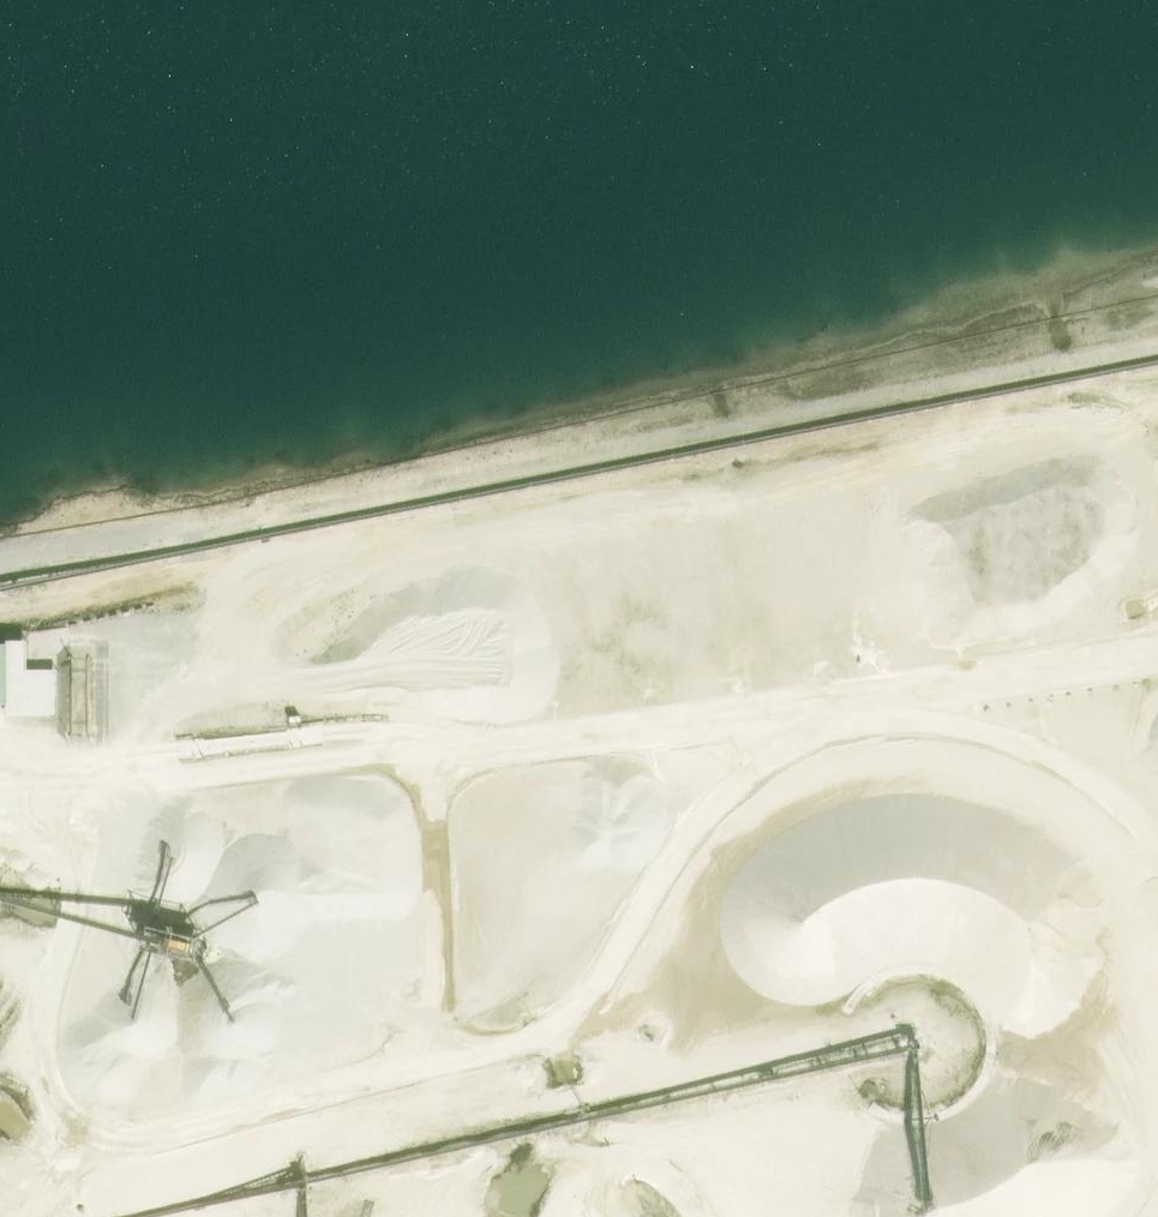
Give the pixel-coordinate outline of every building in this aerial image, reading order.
[(29,638),(8,638),(8,642),(8,702),(9,705),(9,716),(60,715),(60,675),(60,667),(29,668),(29,638)] [(8,642),(0,642),(0,702),(8,702),(8,642)]
